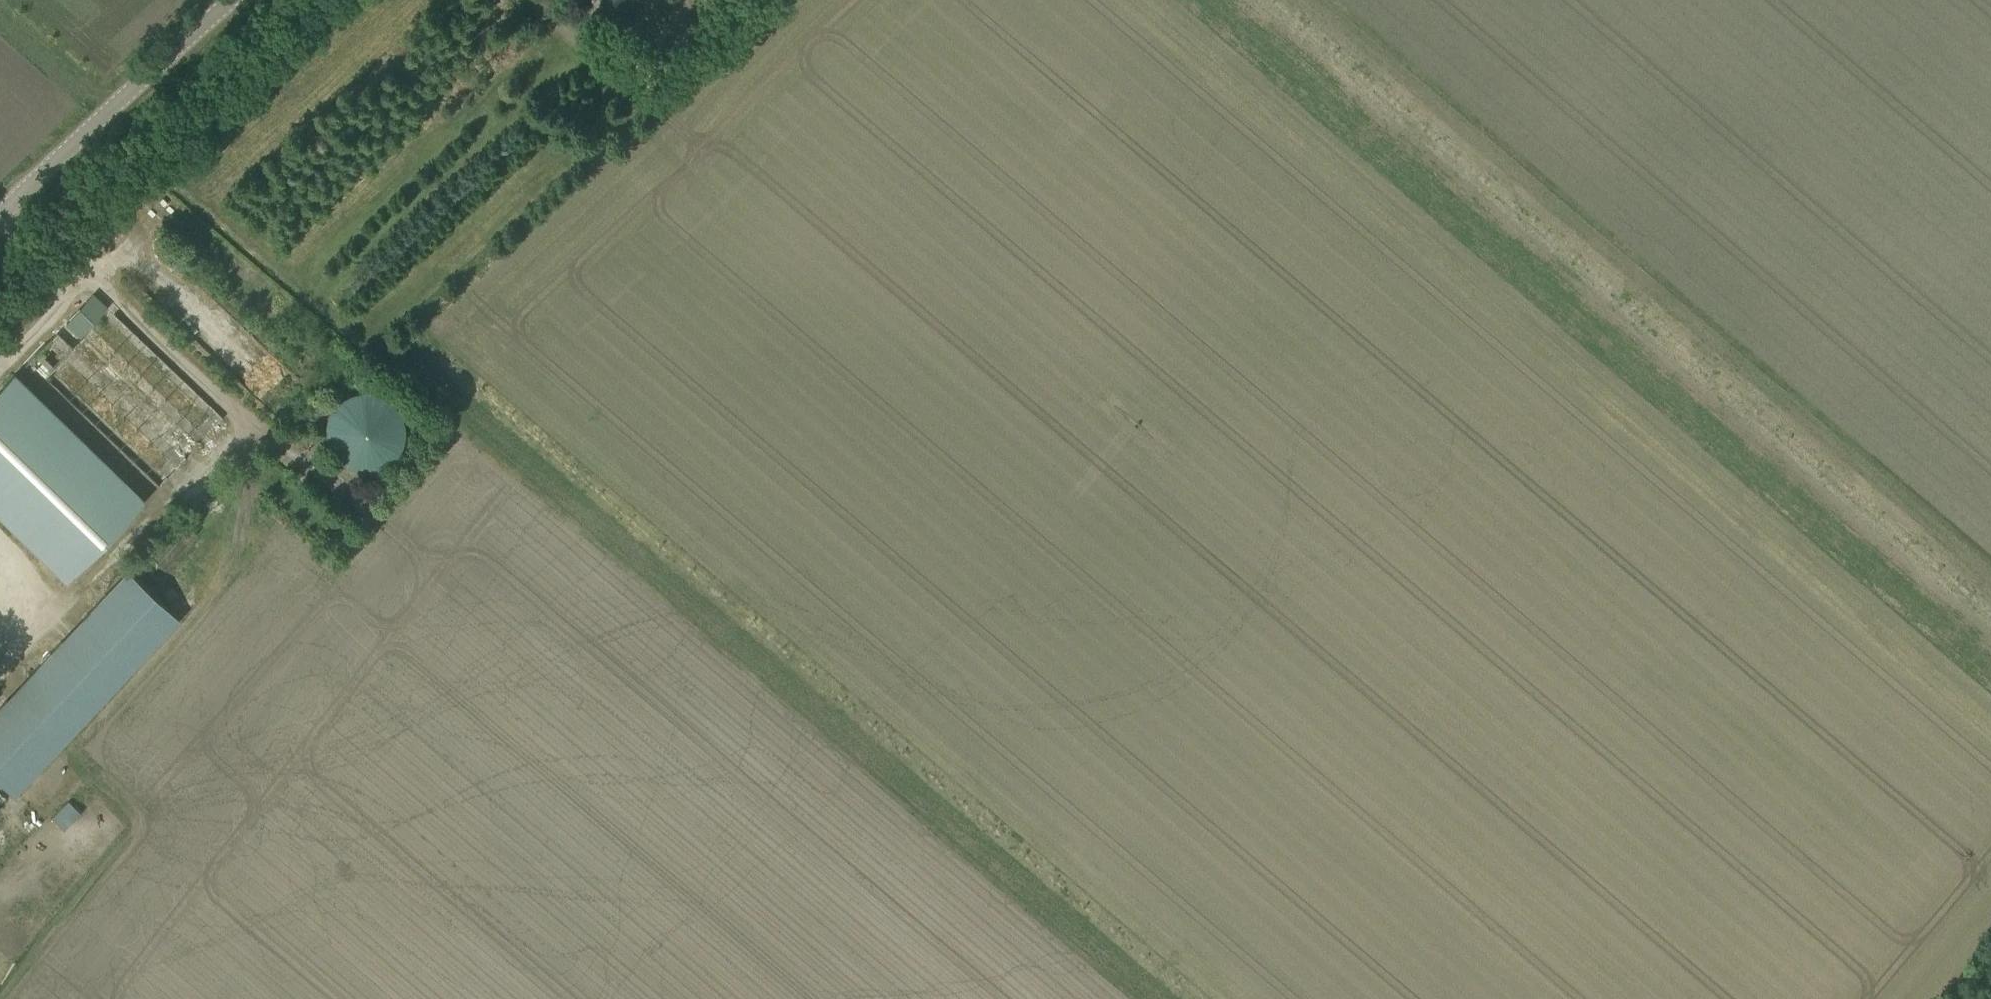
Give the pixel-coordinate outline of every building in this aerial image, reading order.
[(628,17),(644,0),(611,0),(628,17)] [(66,322),(80,335),(106,307),(92,294),(66,322)] [(174,464),(221,418),(113,309),(75,346),(85,356),(76,365),(174,464)] [(28,364),(44,375),(67,341),(51,330),(28,364)] [(251,339),(247,347),(265,357),(269,349),(251,339)] [(14,374),(0,389),(0,517),(65,580),(143,500),(14,374)] [(327,431),(327,435),(327,438),(328,441),(329,445),(330,448),(332,451),(334,454),(336,456),(338,459),(341,461),(343,463),(346,465),(349,467),(352,468),(356,469),(359,470),(362,470),(366,470),(369,470),(373,470),(376,469),(379,468),(382,467),(385,465),(388,463),(391,461),(393,459),(396,456),(398,454),(400,451),(401,448),(402,445),(403,441),(404,438),(405,435),(405,431),(405,428),(404,424),(403,421),(402,418),(401,415),(400,412),(398,409),(396,406),(393,404),(391,401),(388,399),(385,397),(382,396),(379,395),(376,393),(373,393),(369,392),(366,392),(362,392),(359,393),(356,393),(352,395),(349,396),(346,397),(343,399),(341,401),(338,404),(336,406),(334,409),(332,412),(330,415),(329,418),(328,421),(327,424),(327,428),(327,431)] [(13,795),(178,619),(127,571),(0,706),(0,782),(13,795)] [(59,808),(50,817),(63,829),(71,820),(59,808)]
